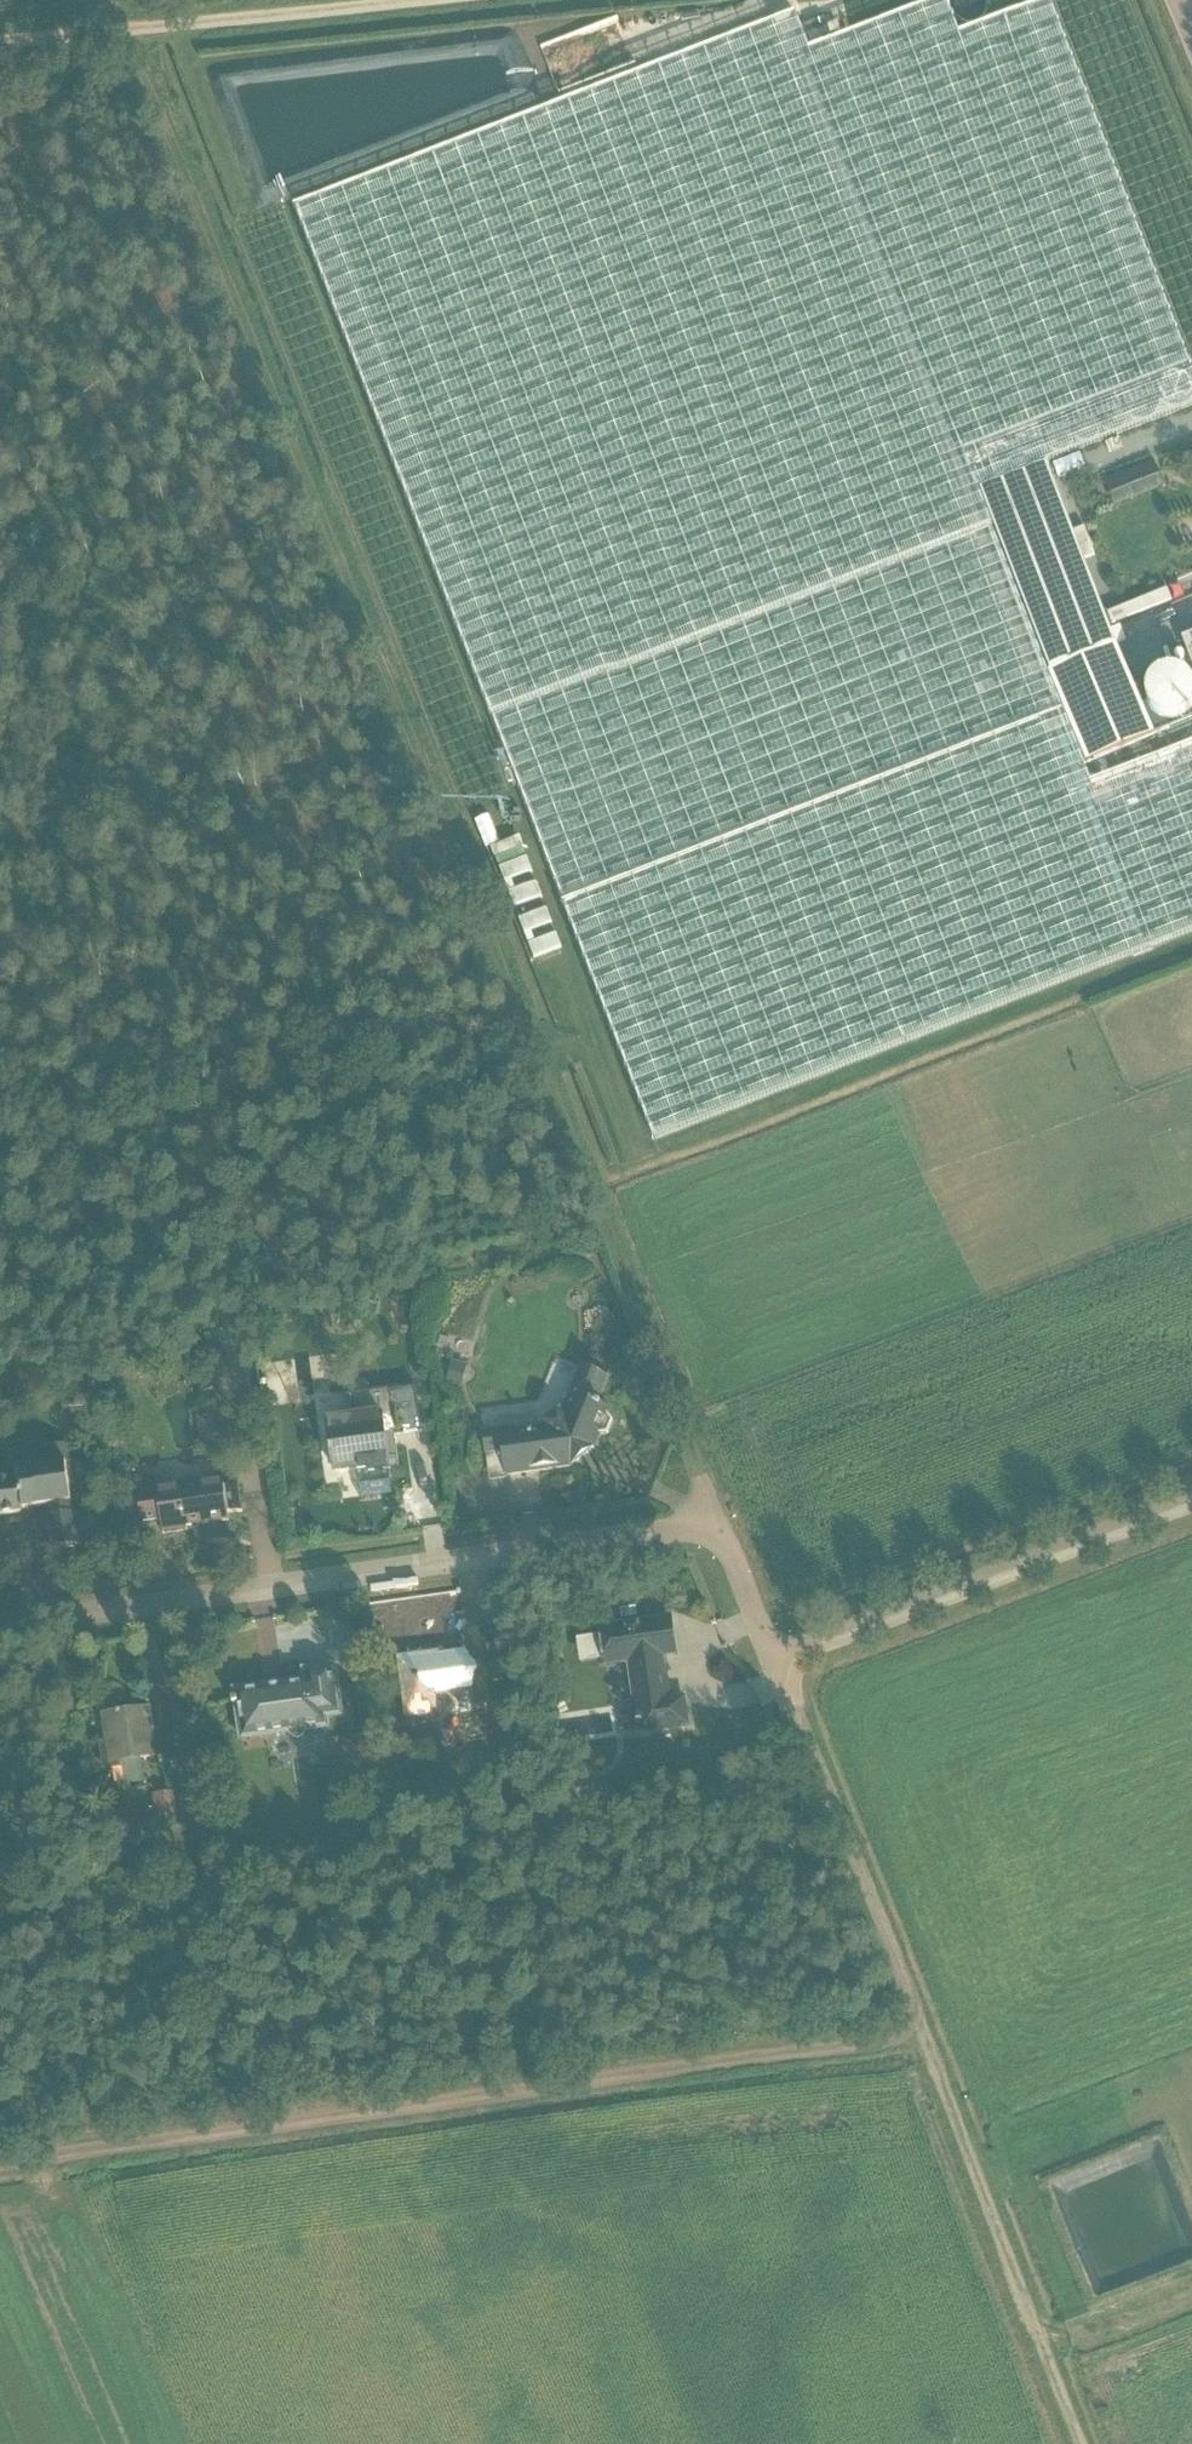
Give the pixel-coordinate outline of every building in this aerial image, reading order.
[(1093,782),(1085,768),(1157,735),(1047,462),(1191,407),(1191,370),(1049,3),(962,39),(946,2),(811,56),(797,19),(295,211),(656,1144),(1191,936),(1191,746),(1093,782)] [(1164,488),(1152,462),(1103,482),(1114,509),(1164,488)] [(1183,641),(1191,664),(1191,637),(1183,641)] [(472,1362),(480,1331),(438,1319),(430,1350),(433,1350),(431,1360),(451,1365),(453,1357),(472,1362)] [(207,1339),(224,1405),(263,1395),(253,1356),(243,1358),(236,1332),(207,1339)] [(446,1387),(462,1392),(468,1368),(452,1364),(446,1387)] [(610,1414),(597,1408),(607,1382),(581,1371),(563,1413),(560,1416),(558,1415),(544,1427),(539,1431),(512,1435),(511,1431),(484,1436),(488,1458),(504,1455),(508,1480),(573,1470),(571,1455),(580,1448),(595,1453),(600,1439),(609,1438),(614,1426),(608,1419),(610,1414)] [(369,1475),(390,1472),(385,1437),(393,1436),(393,1440),(422,1436),(418,1405),(391,1409),(389,1394),(347,1400),(350,1422),(328,1425),(336,1477),(369,1472),(369,1475)] [(208,1450),(234,1447),(231,1429),(217,1431),(216,1418),(203,1420),(208,1450)] [(83,1550),(79,1518),(75,1519),(67,1466),(70,1466),(67,1448),(43,1452),(46,1469),(11,1474),(12,1483),(0,1485),(0,1519),(19,1517),(18,1514),(50,1510),(52,1519),(47,1520),(52,1554),(83,1550)] [(229,1519),(243,1516),(239,1482),(158,1494),(156,1480),(137,1483),(142,1528),(145,1527),(149,1530),(156,1529),(158,1525),(162,1525),(164,1538),(188,1535),(188,1530),(203,1528),(204,1530),(230,1526),(229,1519)] [(257,1659),(280,1656),(276,1622),(254,1625),(257,1659)] [(637,1736),(689,1729),(685,1702),(669,1704),(668,1696),(665,1697),(662,1678),(666,1677),(663,1660),(676,1658),(671,1622),(601,1632),(607,1672),(627,1669),(637,1736)] [(475,1711),(508,1706),(496,1633),(465,1637),(469,1660),(444,1664),(443,1660),(424,1663),(424,1658),(398,1662),(409,1730),(424,1727),(423,1720),(440,1717),(437,1698),(472,1693),(475,1711)] [(330,1723),(342,1721),(335,1671),(305,1674),(307,1685),(236,1695),(237,1704),(233,1705),(240,1746),(290,1739),(292,1740),(294,1742),(297,1743),(299,1743),(302,1742),(304,1740),(306,1736),(331,1733),(330,1723)] [(374,1703),(394,1700),(390,1673),(370,1675),(374,1703)] [(153,1733),(150,1712),(104,1719),(107,1745),(100,1747),(104,1775),(123,1773),(125,1789),(145,1786),(143,1763),(159,1761),(160,1769),(178,1767),(173,1731),(153,1733)] [(157,1826),(178,1823),(175,1795),(154,1798),(157,1826)] [(177,1848),(207,1844),(201,1796),(179,1799),(183,1829),(174,1831),(177,1848)]
